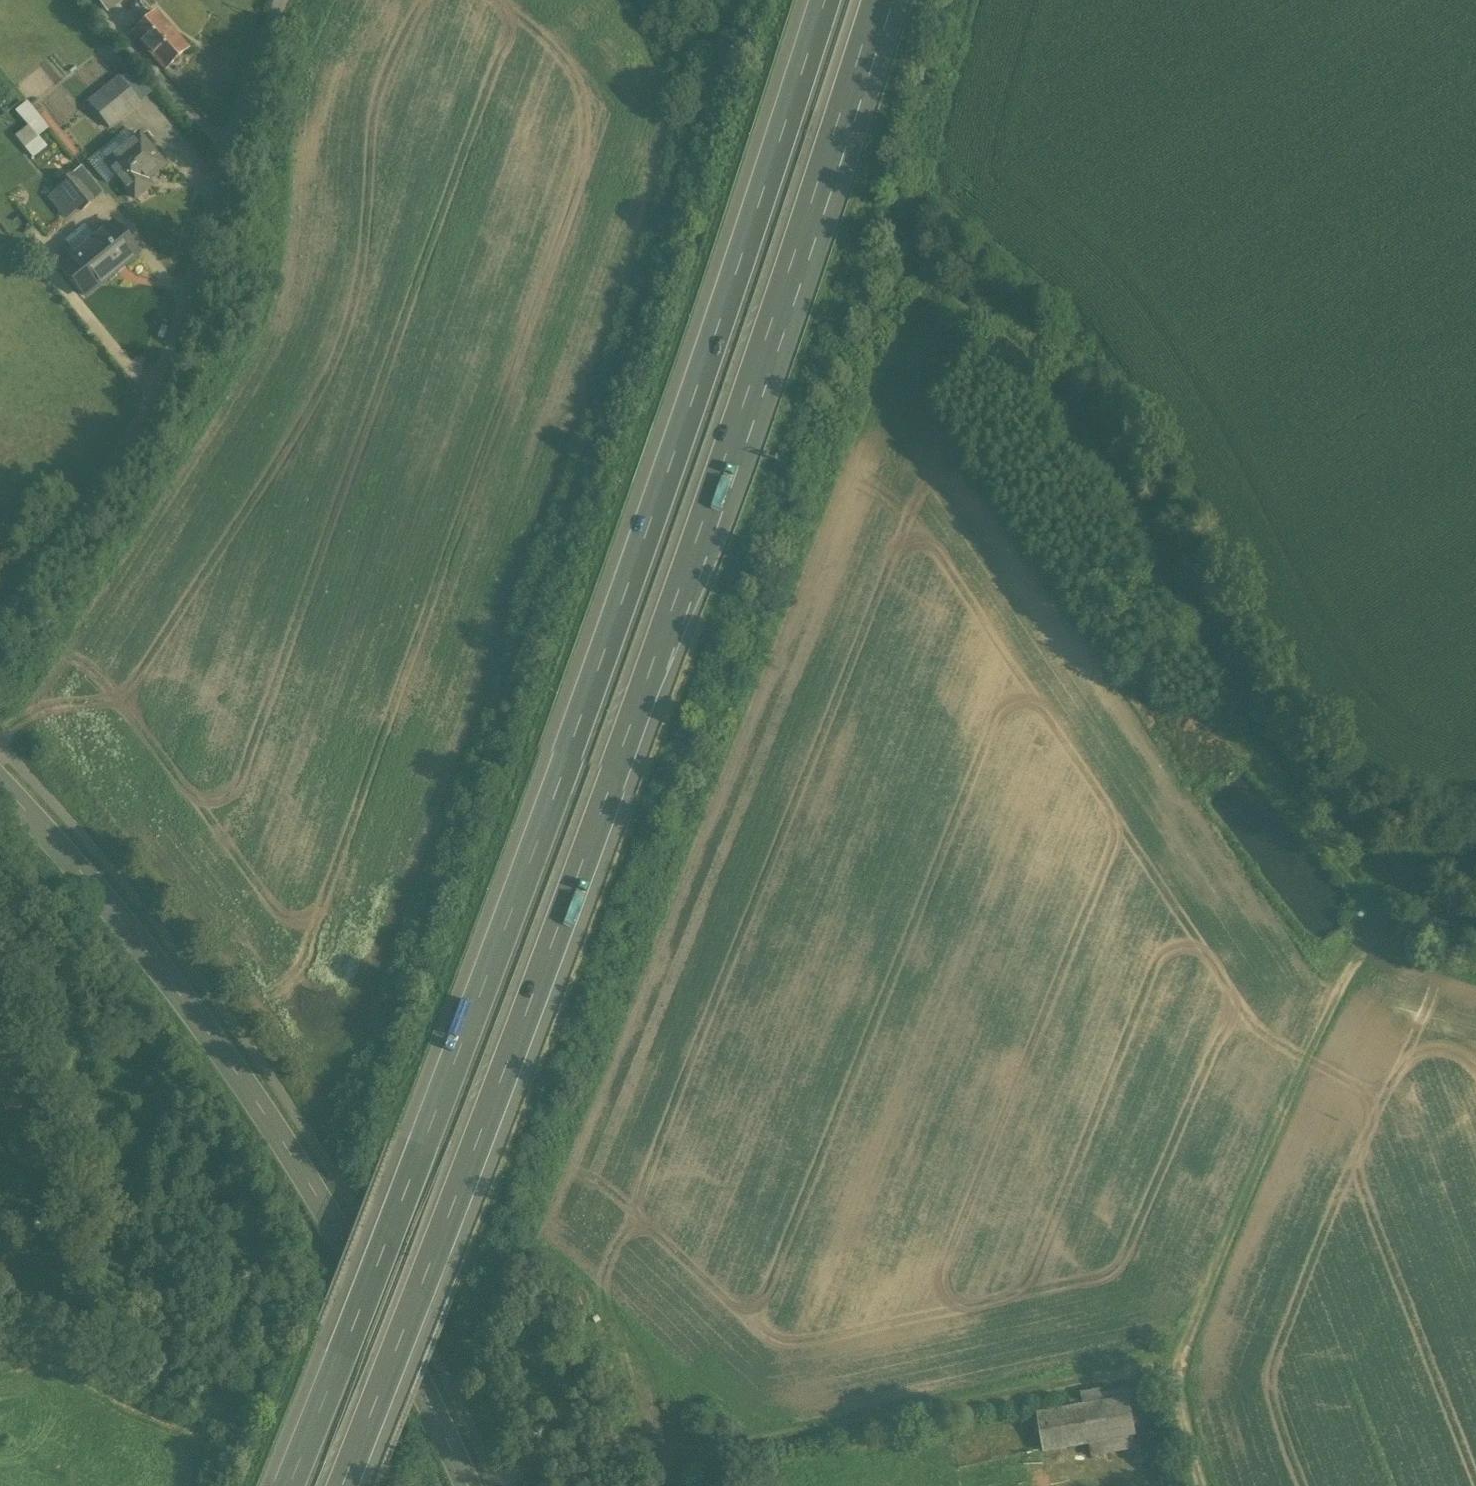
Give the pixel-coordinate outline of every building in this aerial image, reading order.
[(106,11),(119,0),(96,0),(106,11)] [(132,34),(164,69),(188,48),(156,12),(132,34)] [(129,70),(119,79),(139,103),(149,95),(129,70)] [(109,128),(139,103),(119,79),(88,104),(109,128)] [(26,102),(15,111),(28,127),(37,138),(48,129),(26,102)] [(37,138),(28,127),(16,136),(33,157),(45,147),(37,138)] [(105,164),(133,141),(125,132),(88,162),(107,185),(116,177),(105,164)] [(116,177),(134,198),(150,185),(145,180),(164,165),(140,135),(133,141),(105,164),(116,177)] [(81,211),(102,195),(80,167),(59,184),(62,186),(79,209),(81,211)] [(79,209),(62,186),(48,197),(65,220),(79,209)] [(100,283),(137,253),(113,224),(90,242),(76,254),(99,283),(100,283)] [(66,243),(76,254),(90,242),(81,231),(66,243)] [(99,283),(76,254),(60,267),(84,296),(99,283)] [(1113,1389),(1044,1402),(1052,1444),(1121,1430),(1113,1389)]
